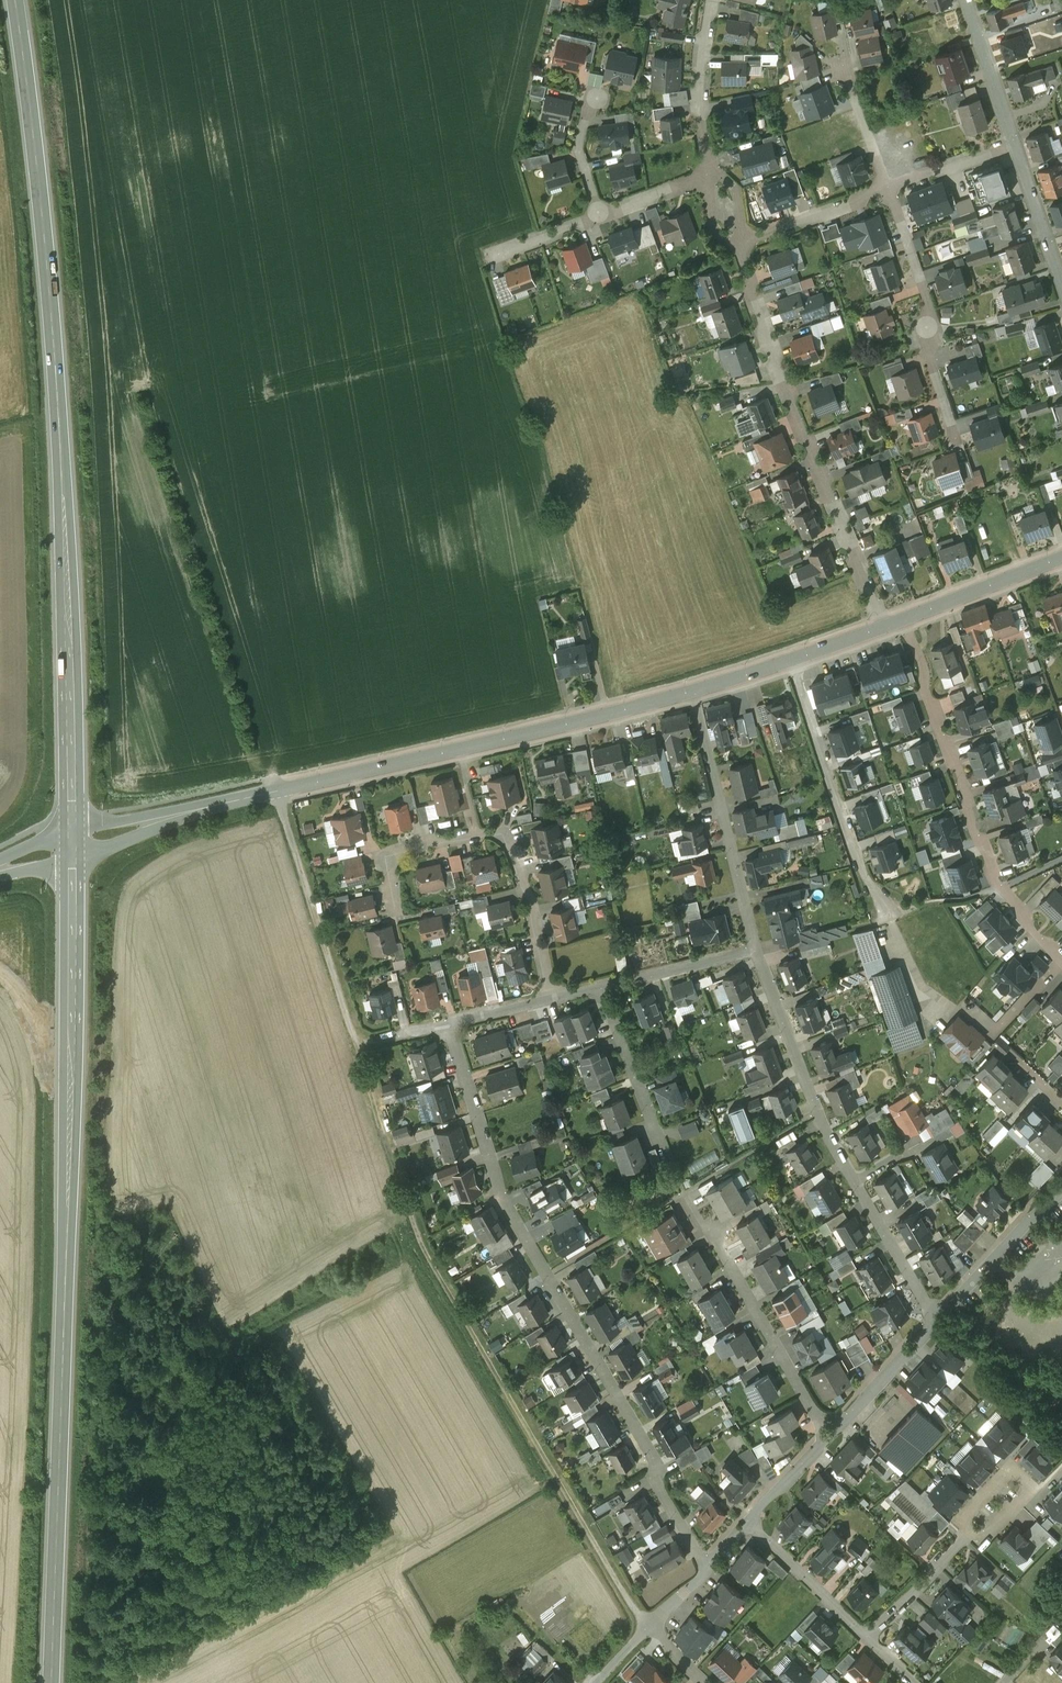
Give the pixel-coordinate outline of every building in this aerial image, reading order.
[(660,6),(667,8),(664,21),(684,25),(687,13),(688,13),(689,11),(688,10),(690,3),(689,2),(689,0),(661,0),(660,6)] [(932,10),(951,4),(950,0),(929,0),(932,10)] [(1055,1),(1056,4),(1052,6),(1054,13),(1058,12),(1059,12),(1061,11),(1061,0),(1058,0),(1055,1)] [(840,2),(830,1),(832,11),(835,23),(844,21),(840,2)] [(1024,1),(1004,8),(1010,24),(1015,22),(1013,16),(1027,11),(1024,1)] [(562,7),(551,4),(549,12),(560,14),(562,7)] [(1004,7),(986,13),(993,30),(1010,24),(1004,8),(1004,7)] [(760,12),(742,8),(739,21),(750,23),(750,24),(758,25),(760,12)] [(869,10),(851,14),(854,27),(856,26),(857,32),(861,31),(863,37),(878,34),(879,34),(878,27),(875,27),(873,20),(871,20),(869,10)] [(832,11),(813,15),(818,37),(837,33),(835,23),(832,11)] [(739,21),(729,19),(725,38),(747,42),(750,24),(750,23),(739,21)] [(683,34),(664,31),(663,39),(682,42),(683,34)] [(814,44),(802,33),(796,40),(798,49),(809,47),(809,49),(814,44)] [(863,37),(860,38),(863,50),(861,50),(864,63),(881,59),(879,49),(881,49),(878,34),(863,37)] [(591,39),(572,35),(570,42),(583,45),(587,46),(590,47),(591,39)] [(570,42),(560,39),(556,57),(554,57),(552,65),(563,68),(564,66),(577,69),(579,61),(584,58),(585,58),(587,46),(583,45),(570,42)] [(591,39),(590,47),(587,46),(585,58),(584,58),(593,60),(597,40),(591,39)] [(798,49),(792,50),(796,69),(798,68),(800,76),(817,73),(818,73),(814,53),(810,54),(809,49),(809,47),(798,49)] [(961,48),(942,54),(947,69),(944,70),(948,81),(959,78),(970,74),(961,48)] [(625,52),(614,50),(607,54),(605,63),(608,67),(606,76),(614,78),(614,79),(623,80),(632,81),(637,57),(627,55),(625,52)] [(762,53),(746,53),(745,61),(747,61),(747,65),(762,65),(762,53)] [(681,57),(655,56),(654,71),(681,72),(681,57)] [(745,61),(723,61),(723,83),(747,83),(747,65),(747,61),(745,61)] [(1052,64),(1027,72),(1032,86),(1057,78),(1052,64)] [(681,72),(654,71),(654,86),(680,87),(681,72)] [(1027,72),(1009,78),(1016,99),(1034,93),(1032,86),(1027,72)] [(817,73),(800,76),(805,93),(823,87),(817,73)] [(959,78),(948,82),(948,81),(945,82),(950,94),(963,89),(959,78)] [(547,85),(533,82),(530,93),(545,96),(547,85)] [(823,87),(805,93),(802,94),(803,98),(796,101),(798,109),(807,106),(810,116),(822,112),(824,118),(830,116),(827,109),(833,107),(829,97),(826,98),(825,94),(827,93),(825,86),(823,87)] [(975,86),(963,89),(967,101),(979,98),(975,86)] [(950,94),(940,97),(940,98),(947,95),(951,107),(958,104),(967,101),(963,89),(950,94)] [(687,90),(676,91),(678,104),(689,102),(687,90)] [(750,93),(734,97),(734,98),(733,98),(735,109),(747,106),(748,110),(754,109),(751,94),(750,95),(750,93)] [(572,102),(547,96),(543,116),(568,122),(572,102)] [(967,101),(958,104),(959,105),(961,104),(967,121),(964,122),(968,132),(989,125),(986,115),(985,116),(980,98),(979,98),(967,101)] [(673,105),(654,108),(655,119),(661,118),(675,116),(673,105)] [(735,109),(722,112),(727,134),(733,133),(736,136),(740,135),(742,131),(752,129),(748,110),(747,106),(735,109)] [(616,114),(617,124),(627,122),(628,127),(636,126),(634,111),(616,114)] [(675,116),(661,118),(664,139),(684,136),(680,115),(675,116)] [(617,124),(601,126),(603,144),(612,143),(613,146),(621,145),(621,142),(630,141),(628,127),(627,122),(617,124)] [(782,132),(763,138),(765,144),(772,142),(773,146),(786,143),(782,132)] [(1046,132),(1028,138),(1035,160),(1054,153),(1046,132)] [(765,144),(742,151),(748,174),(779,166),(781,162),(779,156),(775,154),(773,146),(772,142),(765,144)] [(642,163),(640,150),(624,154),(626,163),(633,161),(634,165),(642,163)] [(1054,153),(1056,160),(1061,158),(1061,151),(1054,153)] [(849,152),(831,159),(833,167),(839,165),(839,164),(852,159),(849,152)] [(549,153),(529,156),(533,168),(544,164),(551,162),(549,153)] [(852,159),(839,164),(839,165),(846,183),(868,175),(866,169),(864,162),(863,162),(861,156),(852,159)] [(914,161),(916,167),(928,163),(926,158),(914,161)] [(565,159),(553,163),(551,162),(544,164),(550,185),(558,182),(561,184),(571,180),(565,159)] [(626,163),(611,166),(616,186),(637,181),(634,165),(633,161),(626,163)] [(1006,178),(1001,163),(971,173),(981,202),(1011,192),(1006,177),(1006,178)] [(1039,171),(1043,183),(1061,177),(1061,170),(1060,165),(1060,164),(1039,171)] [(804,192),(797,174),(787,178),(787,179),(788,179),(794,196),(804,192)] [(1043,183),(1047,196),(1060,191),(1061,194),(1061,193),(1061,177),(1043,183)] [(787,179),(765,187),(767,194),(765,194),(770,207),(772,206),(773,208),(795,200),(794,196),(788,179),(787,179)] [(943,182),(908,195),(918,222),(953,209),(943,182)] [(1014,202),(994,209),(999,223),(1019,216),(1014,202)] [(1051,206),(1057,224),(1061,222),(1061,202),(1051,206)] [(975,210),(959,216),(962,225),(966,224),(969,233),(981,229),(985,227),(982,218),(979,219),(975,210)] [(663,220),(662,220),(662,221),(664,226),(669,239),(683,234),(685,239),(696,235),(687,211),(663,220)] [(660,214),(652,217),(656,229),(664,226),(662,221),(662,220),(663,220),(660,214)] [(849,248),(866,242),(867,245),(876,241),(887,238),(885,234),(878,214),(853,223),(841,227),(849,248)] [(985,227),(981,229),(984,239),(1001,233),(1003,236),(1023,229),(1019,216),(999,223),(985,227)] [(633,226),(610,236),(619,255),(641,246),(633,226)] [(969,233),(966,234),(973,253),(988,247),(984,239),(981,229),(969,233)] [(887,238),(876,241),(879,250),(892,246),(888,233),(885,234),(887,238)] [(1027,241),(1007,248),(1008,250),(1001,253),(1009,273),(1015,271),(1015,272),(1028,267),(1035,264),(1027,241)] [(586,242),(565,250),(572,269),(587,263),(593,261),(592,260),(586,242)] [(879,250),(875,252),(879,263),(892,259),(890,256),(895,254),(892,246),(879,250)] [(973,253),(966,255),(968,261),(969,264),(991,257),(988,247),(973,253)] [(790,249),(769,256),(776,277),(797,269),(790,249)] [(966,255),(955,259),(957,265),(968,261),(966,255)] [(603,256),(592,260),(593,261),(587,263),(593,280),(610,274),(603,256)] [(879,263),(872,265),(880,288),(900,282),(892,259),(879,263)] [(529,263),(506,272),(507,275),(511,287),(513,293),(514,292),(537,284),(529,263)] [(722,267),(700,275),(707,295),(708,296),(717,293),(729,289),(722,267)] [(943,274),(936,276),(943,298),(968,289),(960,268),(954,270),(953,267),(942,271),(943,274)] [(1015,272),(1018,279),(1031,274),(1028,267),(1015,272)] [(494,279),(499,291),(511,287),(507,275),(494,279)] [(800,280),(786,285),(789,293),(803,288),(800,280)] [(1034,280),(1003,290),(1010,310),(1011,312),(1018,310),(1030,306),(1047,300),(1041,282),(1035,284),(1034,280)] [(513,293),(511,287),(499,291),(498,292),(503,304),(516,299),(514,292),(513,293)] [(801,292),(778,300),(784,319),(804,312),(807,311),(803,299),(801,292)] [(822,292),(803,299),(807,311),(804,312),(806,319),(829,311),(822,292)] [(717,293),(708,296),(707,295),(700,298),(700,299),(702,305),(705,304),(719,299),(717,293)] [(889,295),(871,301),(874,312),(885,308),(884,306),(892,303),(889,295)] [(719,299),(705,304),(708,314),(713,312),(713,311),(722,308),(719,299)] [(831,309),(838,307),(835,299),(828,302),(831,309)] [(722,308),(713,311),(713,312),(721,335),(743,327),(734,303),(722,308)] [(953,315),(953,306),(943,306),(943,315),(953,315)] [(1030,306),(1018,310),(1020,318),(1033,314),(1030,306)] [(874,312),(865,315),(870,328),(866,330),(869,337),(872,336),(873,337),(893,330),(890,323),(892,322),(890,316),(888,316),(885,308),(874,312)] [(1010,310),(997,315),(1000,323),(1014,319),(1011,312),(1010,310)] [(830,317),(811,324),(815,334),(833,327),(830,317)] [(1036,327),(1045,352),(1061,346),(1061,343),(1054,323),(1055,322),(1055,321),(1036,327)] [(1023,322),(1007,326),(1010,335),(1026,331),(1023,322)] [(811,334),(792,341),(799,362),(819,355),(811,334)] [(738,341),(735,342),(735,343),(721,348),(724,359),(731,357),(735,372),(756,366),(753,358),(752,358),(746,340),(738,342),(738,341)] [(979,341),(965,346),(969,358),(975,356),(976,357),(983,354),(979,341)] [(969,358),(949,365),(956,385),(982,376),(976,357),(975,356),(969,358)] [(902,361),(884,367),(887,378),(894,376),(893,375),(906,371),(902,361)] [(1040,362),(1028,367),(1031,375),(1043,370),(1040,362)] [(1050,367),(1057,389),(1061,387),(1061,363),(1050,367)] [(906,371),(893,375),(894,376),(901,397),(923,390),(915,368),(906,371)] [(757,371),(736,378),(737,383),(760,381),(757,371)] [(840,371),(821,376),(825,387),(832,385),(844,381),(840,371)] [(825,387),(821,389),(820,388),(810,392),(819,414),(840,405),(832,385),(825,387)] [(734,395),(721,400),(724,409),(737,404),(734,395)] [(767,398),(749,405),(754,417),(757,425),(758,425),(775,418),(767,398)] [(1047,400),(1027,406),(1029,415),(1050,408),(1047,400)] [(1000,403),(988,408),(991,417),(997,415),(998,416),(1004,414),(1000,403)] [(911,406),(894,412),(897,421),(913,416),(913,414),(911,406)] [(924,415),(923,414),(920,415),(919,417),(910,420),(915,434),(917,436),(919,440),(937,433),(931,413),(924,415)] [(857,415),(851,418),(856,430),(862,427),(857,415)] [(991,417),(971,424),(980,448),(1005,439),(998,416),(997,415),(991,417)] [(754,417),(739,422),(744,434),(759,427),(758,425),(757,425),(754,417)] [(851,429),(833,436),(834,438),(832,441),(831,442),(836,456),(844,453),(848,455),(850,451),(851,450),(850,447),(857,444),(851,429)] [(769,430),(742,441),(746,450),(756,446),(754,442),(771,436),(769,430)] [(771,436),(754,442),(756,446),(760,456),(759,458),(759,459),(762,464),(764,465),(765,468),(775,463),(777,464),(781,462),(782,460),(791,456),(781,432),(771,436)] [(756,446),(746,450),(751,462),(759,459),(759,458),(760,456),(756,446)] [(890,447),(884,449),(887,457),(893,455),(890,447)] [(884,449),(872,454),(875,462),(879,461),(887,457),(884,449)] [(956,453),(934,461),(941,483),(963,476),(959,463),(956,453)] [(969,459),(959,463),(963,476),(964,481),(975,477),(969,459)] [(868,463),(852,469),(853,471),(844,475),(852,494),(852,495),(858,492),(886,480),(879,461),(875,462),(869,465),(868,463)] [(797,470),(779,478),(787,498),(788,499),(805,492),(806,491),(797,470)] [(766,475),(754,480),(757,487),(765,484),(770,483),(769,482),(766,475)] [(777,478),(771,481),(775,489),(781,486),(777,478)] [(754,480),(748,483),(756,501),(762,499),(757,487),(754,480)] [(1045,483),(1036,486),(1042,503),(1051,500),(1045,483)] [(765,484),(757,487),(762,499),(770,496),(765,484)] [(805,492),(788,499),(787,498),(784,500),(788,510),(786,511),(786,512),(793,509),(809,502),(805,492)] [(858,492),(852,495),(855,502),(861,499),(858,492)] [(852,494),(842,498),(846,508),(856,504),(855,502),(852,495),(852,494)] [(809,502),(793,509),(796,515),(812,508),(809,502)] [(865,506),(855,510),(858,518),(869,514),(865,506)] [(812,508),(796,515),(804,536),(821,529),(812,508)] [(1024,508),(1012,512),(1015,522),(1021,520),(1020,518),(1027,516),(1024,508)] [(1027,516),(1020,518),(1021,520),(1027,539),(1053,530),(1046,509),(1027,516)] [(963,513),(954,516),(960,533),(968,530),(963,513)] [(861,536),(865,547),(876,543),(872,532),(861,536)] [(802,539),(790,544),(793,552),(806,547),(802,539)] [(910,539),(895,545),(897,550),(898,550),(900,555),(904,554),(906,559),(916,555),(910,539)] [(965,540),(940,548),(947,569),(972,560),(965,540)] [(829,547),(810,555),(813,562),(798,568),(804,584),(814,580),(815,582),(824,578),(821,572),(837,566),(829,547)] [(900,555),(898,550),(897,550),(877,558),(890,590),(910,582),(900,555)] [(800,551),(781,558),(784,566),(803,559),(800,551)] [(1043,598),(1054,630),(1061,627),(1061,621),(1059,612),(1061,611),(1061,591),(1043,598)] [(1021,601),(1009,606),(1010,609),(1011,609),(1015,619),(1026,615),(1021,601)] [(985,603),(962,612),(969,631),(975,649),(981,647),(981,648),(983,647),(983,646),(987,644),(982,629),(993,625),(990,616),(985,603)] [(1010,609),(990,616),(993,625),(995,633),(996,633),(997,637),(1018,629),(1015,619),(1011,609),(1010,609)] [(586,616),(578,618),(583,636),(590,634),(586,616)] [(957,625),(950,627),(956,644),(963,642),(960,634),(957,625)] [(969,631),(960,634),(963,642),(967,652),(975,649),(969,631)] [(586,642),(558,648),(562,665),(563,673),(564,673),(575,670),(575,669),(591,665),(586,642)] [(952,642),(932,649),(932,650),(933,650),(937,663),(941,675),(961,668),(952,642)] [(885,654),(873,658),(874,660),(861,665),(865,679),(868,687),(869,687),(877,684),(878,688),(899,681),(898,677),(906,674),(907,674),(904,666),(899,652),(885,656),(885,654)] [(1040,668),(1040,659),(1032,659),(1032,668),(1040,668)] [(910,664),(904,666),(907,674),(906,674),(909,682),(916,680),(910,664)] [(562,665),(555,667),(558,680),(566,678),(564,673),(563,673),(562,665)] [(961,668),(941,675),(945,687),(965,680),(961,668)] [(848,672),(834,676),(833,673),(825,676),(826,679),(812,684),(820,706),(825,704),(826,709),(852,701),(850,696),(855,694),(848,672)] [(868,687),(865,679),(859,681),(864,697),(871,694),(869,687),(868,687)] [(963,689),(950,694),(953,703),(966,698),(963,689)] [(889,700),(891,707),(894,706),(904,703),(901,696),(889,700)] [(766,705),(771,721),(772,724),(782,721),(794,717),(791,706),(792,705),(791,701),(789,700),(788,698),(766,705)] [(891,707),(889,700),(882,703),(885,710),(891,708),(891,707)] [(904,703),(894,706),(902,731),(922,724),(913,700),(904,703)] [(974,701),(955,708),(956,709),(960,722),(959,722),(962,731),(982,725),(977,711),(978,710),(974,701)] [(730,702),(708,707),(713,726),(715,726),(720,748),(732,745),(729,732),(737,730),(730,702)] [(766,703),(757,705),(763,724),(771,721),(766,705),(766,703)] [(868,709),(852,715),(855,725),(871,719),(868,709)] [(687,712),(662,718),(667,739),(672,759),(685,756),(680,736),(692,733),(687,712)] [(751,742),(745,717),(737,718),(743,744),(751,742)] [(1011,717),(994,723),(997,730),(1013,725),(1011,717)] [(1036,724),(1044,746),(1046,752),(1061,747),(1059,740),(1061,739),(1061,735),(1056,717),(1036,724)] [(782,721),(772,724),(777,741),(787,737),(782,721)] [(1019,723),(1013,725),(1016,732),(1022,730),(1019,723)] [(852,725),(829,732),(837,754),(859,746),(852,725)] [(1013,725),(997,730),(999,738),(1016,732),(1013,725)] [(921,735),(902,742),(904,748),(910,746),(923,741),(921,735)] [(655,737),(644,739),(643,736),(632,738),(638,763),(659,758),(660,758),(658,748),(655,737)] [(923,741),(910,746),(916,763),(934,757),(928,740),(923,741)] [(990,742),(969,749),(978,775),(988,771),(999,767),(997,763),(990,742)] [(621,743),(594,750),(599,772),(623,766),(626,765),(621,743)] [(664,746),(658,748),(660,758),(659,758),(662,768),(669,766),(664,746)] [(574,749),(577,774),(591,772),(588,747),(574,749)] [(1043,753),(1047,762),(1061,757),(1061,747),(1046,752),(1043,753)] [(870,750),(863,752),(866,759),(873,756),(870,750)] [(564,754),(537,760),(542,782),(555,779),(569,776),(564,754)] [(786,756),(777,758),(780,777),(789,776),(786,756)] [(862,760),(841,767),(848,787),(869,779),(862,760)] [(1004,761),(997,763),(999,767),(988,771),(990,777),(1007,771),(1004,761)] [(494,763),(480,766),(482,775),(496,771),(494,763)] [(626,765),(623,766),(627,780),(636,778),(633,764),(626,765)] [(751,764),(730,769),(737,795),(758,790),(751,764)] [(669,766),(662,768),(666,786),(673,784),(669,766)] [(1037,767),(1024,772),(1027,780),(1040,776),(1037,767)] [(930,769),(911,776),(915,786),(920,784),(920,783),(933,778),(930,769)] [(1024,772),(1011,776),(1014,785),(1027,781),(1027,780),(1024,772)] [(515,773),(489,780),(495,805),(521,798),(515,773)] [(569,776),(555,779),(558,796),(572,793),(569,776)] [(453,777),(432,782),(439,813),(461,808),(458,797),(459,797),(457,787),(456,788),(453,777)] [(946,797),(939,777),(933,778),(920,783),(920,784),(927,804),(946,797)] [(771,786),(760,789),(762,797),(779,792),(776,784),(771,786)] [(1004,784),(984,791),(987,800),(987,799),(992,814),(992,815),(998,813),(1001,820),(1025,812),(1020,798),(1010,801),(1004,784)] [(803,801),(823,795),(820,786),(800,792),(803,801)] [(861,793),(865,804),(876,800),(876,801),(883,798),(880,787),(861,793)] [(403,794),(406,804),(407,803),(408,809),(417,807),(413,791),(403,794)] [(800,793),(792,795),(795,802),(802,800),(800,793)] [(363,796),(356,797),(358,806),(359,810),(366,808),(363,796)] [(356,797),(350,798),(352,807),(358,806),(356,797)] [(574,803),(576,809),(596,805),(595,799),(574,803)] [(547,814),(547,800),(535,800),(535,813),(547,814)] [(865,804),(854,808),(857,815),(859,814),(863,827),(883,820),(876,801),(876,800),(865,804)] [(406,804),(387,808),(393,829),(412,825),(408,809),(407,803),(406,804)] [(426,804),(418,806),(422,823),(430,821),(426,804)] [(958,805),(945,810),(947,816),(952,814),(960,812),(958,805)] [(352,806),(341,809),(343,816),(360,812),(359,810),(358,806),(352,807),(352,806)] [(773,810),(755,814),(753,807),(734,812),(739,833),(758,828),(760,836),(779,831),(773,810)] [(343,816),(333,818),(334,823),(335,830),(363,824),(361,817),(360,812),(343,816)] [(532,812),(517,815),(519,823),(522,822),(533,820),(532,812)] [(693,812),(681,815),(683,821),(695,818),(693,812)] [(1042,813),(1026,819),(1028,827),(1045,822),(1042,813)] [(947,816),(932,822),(934,828),(931,829),(934,837),(937,837),(939,843),(946,841),(948,847),(949,848),(959,844),(962,843),(958,832),(960,832),(958,825),(956,826),(952,814),(947,816)] [(533,820),(522,822),(525,832),(534,830),(534,828),(544,825),(542,818),(533,820)] [(307,832),(316,829),(313,821),(304,823),(307,832)] [(544,825),(534,828),(534,830),(540,854),(564,849),(558,822),(544,825)] [(796,822),(778,826),(781,838),(800,834),(796,822)] [(906,822),(895,826),(898,836),(910,832),(906,822)] [(703,823),(684,828),(686,836),(675,839),(678,853),(708,845),(703,823)] [(363,824),(335,830),(337,837),(338,842),(365,836),(364,831),(365,831),(363,824)] [(669,824),(657,828),(659,834),(671,831),(669,824)] [(875,835),(878,845),(896,839),(896,840),(897,839),(893,828),(875,835)] [(1020,829),(999,836),(1000,836),(1005,851),(1008,860),(1016,858),(1026,854),(1035,851),(1031,839),(1024,841),(1020,829)] [(817,834),(789,841),(791,848),(818,841),(817,834)] [(878,845),(870,848),(873,855),(871,855),(874,862),(875,861),(878,871),(895,865),(896,866),(905,863),(903,855),(901,855),(896,840),(896,839),(878,845)] [(786,840),(778,842),(779,848),(788,846),(786,840)] [(948,847),(941,850),(944,857),(950,855),(961,851),(959,844),(949,848),(948,847)] [(357,845),(337,849),(340,859),(359,854),(357,845)] [(921,863),(931,860),(927,846),(917,849),(921,863)] [(779,848),(760,852),(761,856),(762,856),(765,869),(783,865),(779,848)] [(572,853),(550,859),(552,868),(563,866),(563,870),(575,867),(572,853)] [(1026,854),(1016,858),(1018,865),(1027,862),(1028,860),(1026,854)] [(472,855),(461,857),(465,875),(476,872),(473,861),(472,855)] [(944,857),(942,857),(946,868),(949,867),(953,865),(950,855),(944,857)] [(362,856),(345,860),(346,867),(363,862),(362,856)] [(494,856),(473,861),(476,872),(477,880),(499,875),(494,856)] [(761,856),(746,860),(752,885),(768,881),(765,869),(762,856),(761,856)] [(711,859),(694,863),(696,872),(698,882),(716,877),(711,859)] [(953,865),(949,867),(956,889),(978,881),(975,874),(976,873),(974,866),(973,867),(970,859),(953,865)] [(346,867),(345,867),(347,872),(344,876),(348,878),(349,884),(369,879),(364,862),(363,862),(346,867)] [(441,863),(418,869),(420,876),(418,879),(419,884),(422,884),(423,887),(428,886),(428,888),(445,884),(446,884),(443,871),(441,863)] [(694,863),(673,868),(675,877),(696,872),(694,863)] [(552,868),(540,871),(546,896),(568,890),(563,870),(563,866),(552,868)] [(453,869),(443,871),(446,884),(445,884),(446,889),(457,886),(453,869)] [(822,873),(809,876),(811,887),(824,884),(822,873)] [(1053,875),(1040,889),(1047,896),(1055,888),(1055,889),(1061,883),(1053,875)] [(808,887),(800,889),(802,898),(808,896),(809,897),(811,897),(808,887)] [(1055,888),(1047,896),(1040,904),(1055,919),(1061,912),(1061,895),(1055,889),(1055,888)] [(800,889),(766,898),(766,900),(762,901),(764,909),(768,908),(770,917),(791,911),(789,903),(802,900),(802,898),(800,889)] [(488,894),(473,898),(476,912),(489,909),(488,905),(490,905),(488,894)] [(583,894),(563,899),(565,908),(573,906),(574,910),(586,907),(583,894)] [(373,895),(354,899),(354,900),(349,901),(351,909),(351,910),(356,909),(358,917),(378,913),(373,895)] [(490,905),(488,905),(489,909),(493,926),(515,921),(510,900),(490,905)] [(698,900),(681,904),(683,914),(700,909),(698,900)] [(349,901),(338,903),(340,913),(341,913),(340,911),(351,909),(349,901)] [(455,902),(448,904),(449,911),(457,910),(455,902)] [(448,904),(435,907),(437,914),(442,913),(449,911),(448,904)] [(565,908),(551,911),(554,924),(553,924),(554,931),(556,931),(558,937),(579,932),(574,910),(573,906),(565,908)] [(986,916),(979,907),(965,919),(973,929),(980,922),(986,916)] [(1002,914),(996,907),(986,916),(980,922),(984,927),(982,928),(989,935),(990,934),(1000,945),(1016,931),(1010,924),(1011,923),(1003,913),(1002,914)] [(700,909),(683,914),(685,921),(702,917),(700,909)] [(791,911),(770,917),(776,940),(781,939),(782,943),(799,939),(799,938),(798,931),(792,911),(791,911)] [(437,914),(420,918),(425,938),(447,933),(442,913),(437,914)] [(725,913),(706,918),(707,918),(691,922),(696,942),(730,934),(725,913)] [(683,920),(675,922),(677,932),(686,931),(683,920)] [(391,926),(370,931),(373,943),(371,945),(372,949),(374,950),(375,953),(395,948),(396,948),(395,943),(391,926)] [(817,927),(798,931),(799,938),(799,939),(800,946),(820,941),(817,927)] [(873,928),(853,933),(869,978),(874,977),(873,974),(879,972),(876,963),(884,960),(873,928)] [(402,941),(395,943),(396,948),(395,948),(398,960),(406,958),(402,941)] [(820,941),(800,946),(801,949),(813,946),(813,947),(813,946),(821,944),(820,941)] [(821,944),(813,946),(813,947),(815,954),(833,950),(831,942),(821,944)] [(618,968),(628,967),(625,946),(615,948),(618,968)] [(801,949),(803,957),(815,954),(813,947),(813,946),(801,949)] [(521,947),(503,951),(506,962),(524,957),(521,947)] [(1039,974),(1040,976),(1049,966),(1038,955),(1028,965),(1033,969),(1039,974)] [(489,957),(476,960),(480,973),(481,977),(493,974),(489,957)] [(524,957),(506,962),(511,981),(529,976),(524,957)] [(798,957),(780,964),(789,988),(807,981),(798,957)] [(1006,962),(994,976),(1001,982),(999,984),(1006,991),(1008,989),(1014,994),(1022,986),(1026,989),(1039,974),(1033,969),(1031,972),(1021,963),(1020,963),(1014,957),(1008,964),(1006,962)] [(917,1017),(899,965),(879,972),(873,974),(874,977),(891,1026),(895,1025),(915,1018),(917,1017)] [(752,992),(743,970),(724,977),(732,1000),(752,992)] [(445,973),(438,975),(441,991),(449,989),(445,973)] [(480,973),(459,978),(464,1001),(486,996),(481,977),(480,973)] [(711,974),(699,978),(703,986),(714,982),(711,974)] [(399,978),(389,981),(390,988),(391,988),(393,995),(402,992),(399,978)] [(677,1008),(701,1000),(693,978),(669,986),(677,1008)] [(835,981),(818,987),(821,997),(837,990),(835,981)] [(434,982),(415,986),(420,1008),(439,1003),(434,982)] [(390,988),(370,993),(376,1016),(397,1010),(393,995),(391,988),(390,988)] [(1044,1005),(1060,1020),(1061,1018),(1061,990),(1060,988),(1044,1005)] [(654,992),(635,999),(643,1022),(655,1017),(657,1020),(664,1018),(654,992)] [(754,997),(742,1002),(744,1008),(756,1003),(754,997)] [(816,998),(796,1006),(796,1007),(796,1006),(802,1021),(805,1031),(826,1022),(821,1011),(816,998)] [(1034,1000),(1023,1011),(1029,1016),(1039,1005),(1034,1000)] [(758,1007),(738,1015),(747,1037),(766,1029),(758,1007)] [(589,1009),(572,1015),(580,1035),(581,1037),(597,1031),(589,1009)] [(827,1009),(821,1011),(826,1022),(828,1022),(828,1023),(830,1022),(829,1021),(832,1020),(827,1009)] [(572,1013),(555,1019),(564,1041),(580,1035),(572,1015),(572,1013)] [(975,1033),(958,1017),(943,1033),(950,1040),(951,1044),(957,1050),(960,1050),(963,1047),(968,1052),(969,1052),(983,1037),(979,1033),(975,1033)] [(548,1018),(540,1020),(546,1038),(554,1035),(548,1018)] [(915,1018),(895,1025),(902,1046),(908,1044),(908,1045),(923,1041),(915,1018)] [(540,1020),(532,1023),(536,1034),(538,1041),(546,1038),(540,1020)] [(532,1022),(517,1026),(521,1039),(536,1034),(532,1023),(532,1022)] [(673,1023),(665,1026),(669,1038),(678,1035),(673,1023)] [(845,1025),(833,1029),(835,1037),(848,1032),(845,1025)] [(505,1030),(475,1038),(482,1061),(511,1052),(505,1030)] [(764,1033),(752,1037),(754,1043),(766,1039),(764,1033)] [(983,1037),(969,1052),(968,1052),(964,1056),(973,1065),(992,1045),(983,1037)] [(1010,1047),(999,1037),(994,1043),(1005,1053),(1010,1047)] [(435,1041),(424,1045),(425,1048),(406,1054),(406,1055),(413,1053),(419,1075),(432,1071),(443,1068),(443,1067),(435,1041)] [(596,1041),(572,1051),(575,1058),(579,1057),(581,1063),(601,1055),(596,1041)] [(830,1041),(813,1048),(819,1062),(817,1063),(821,1072),(838,1064),(839,1069),(851,1063),(846,1051),(836,1055),(830,1041)] [(773,1046),(755,1053),(760,1066),(746,1071),(752,1084),(752,1085),(753,1085),(767,1079),(783,1073),(773,1046)] [(742,1050),(726,1056),(728,1064),(745,1058),(742,1050)] [(533,1052),(517,1057),(519,1065),(536,1060),(533,1052)] [(601,1055),(581,1063),(590,1086),(615,1076),(607,1053),(601,1055)] [(1049,1065),(1054,1071),(1061,1063),(1061,1055),(1060,1053),(1049,1065)] [(1012,1071),(994,1054),(977,1072),(995,1089),(1011,1073),(1012,1071)] [(515,1066),(486,1075),(494,1099),(514,1093),(515,1095),(523,1092),(515,1066)] [(443,1068),(432,1071),(434,1079),(446,1076),(444,1067),(443,1067),(443,1068)] [(675,1069),(657,1076),(660,1086),(675,1080),(676,1081),(679,1079),(675,1069)] [(855,1069),(834,1078),(837,1086),(847,1082),(848,1085),(860,1081),(855,1069)] [(968,1072),(956,1086),(962,1091),(974,1078),(968,1072)] [(995,1089),(992,1093),(1009,1110),(1028,1089),(1022,1084),(1011,1074),(1011,1073),(995,1089)] [(767,1079),(753,1085),(755,1091),(769,1085),(767,1079)] [(432,1080),(416,1085),(418,1094),(424,1092),(424,1091),(434,1088),(432,1080)] [(660,1086),(657,1087),(665,1110),(684,1102),(676,1081),(675,1080),(660,1086)] [(837,1086),(827,1090),(836,1112),(856,1104),(848,1085),(847,1082),(837,1086)] [(434,1088),(424,1091),(424,1092),(427,1102),(432,1118),(456,1111),(453,1100),(452,1100),(447,1084),(448,1084),(434,1088)] [(752,1084),(743,1088),(746,1094),(755,1091),(753,1085),(752,1085),(752,1084)] [(416,1085),(397,1091),(399,1099),(418,1094),(416,1085)] [(542,1089),(547,1102),(557,1098),(552,1086),(542,1089)] [(607,1087),(591,1093),(593,1101),(610,1095),(607,1087)] [(788,1087),(770,1094),(778,1114),(796,1107),(795,1105),(797,1105),(794,1096),(791,1097),(788,1088),(788,1087)] [(910,1094),(889,1106),(899,1123),(903,1120),(905,1124),(904,1127),(906,1131),(910,1131),(911,1133),(928,1123),(915,1100),(914,1101),(910,1094)] [(623,1098),(604,1105),(611,1126),(630,1119),(623,1098)] [(760,1098),(748,1102),(751,1111),(763,1106),(760,1098)] [(427,1102),(419,1104),(424,1121),(432,1118),(427,1102)] [(1033,1103),(1016,1122),(1013,1125),(1014,1125),(1022,1133),(1021,1135),(1021,1136),(1017,1140),(1024,1146),(1029,1139),(1047,1120),(1049,1118),(1033,1103)] [(756,1134),(744,1104),(729,1110),(741,1140),(756,1134)] [(882,1106),(866,1116),(870,1122),(886,1113),(882,1106)] [(949,1111),(928,1123),(929,1123),(928,1123),(934,1135),(950,1125),(955,1122),(949,1111)] [(998,1118),(983,1134),(989,1140),(1004,1124),(998,1118)] [(1029,1139),(1047,1156),(1061,1140),(1061,1134),(1047,1120),(1029,1139)] [(867,1124),(849,1135),(857,1148),(856,1149),(862,1159),(881,1148),(867,1124)] [(1004,1124),(989,1140),(995,1145),(1010,1129),(1004,1124)] [(432,1125),(413,1132),(416,1139),(435,1134),(432,1125)] [(950,1125),(934,1135),(939,1142),(954,1132),(950,1125)] [(1022,1133),(1014,1125),(1012,1127),(1012,1130),(1010,1133),(1017,1140),(1021,1136),(1021,1135),(1022,1133)] [(461,1127),(439,1134),(447,1159),(469,1152),(461,1127)] [(623,1129),(612,1133),(616,1143),(626,1139),(623,1129)] [(546,1133),(530,1139),(533,1147),(549,1142),(546,1133)] [(616,1143),(615,1143),(625,1170),(647,1162),(637,1135),(626,1139),(616,1143)] [(530,1139),(518,1143),(522,1155),(531,1152),(534,1151),(533,1147),(530,1139)] [(792,1139),(775,1149),(780,1157),(787,1152),(796,1146),(792,1139)] [(796,1146),(787,1152),(799,1172),(818,1160),(806,1140),(796,1146)] [(943,1142),(922,1154),(923,1155),(925,1154),(934,1169),(932,1171),(937,1179),(937,1180),(948,1174),(947,1172),(956,1167),(957,1168),(958,1168),(943,1142)] [(656,1148),(649,1151),(654,1166),(662,1163),(656,1148)] [(716,1148),(689,1163),(694,1172),(721,1158),(716,1148)] [(522,1155),(512,1158),(518,1178),(541,1171),(540,1170),(537,1171),(531,1153),(532,1153),(531,1152),(522,1155)] [(1043,1160),(1027,1177),(1038,1187),(1055,1170),(1043,1160)] [(456,1163),(438,1170),(442,1180),(453,1176),(453,1175),(460,1173),(456,1163)] [(460,1173),(453,1175),(453,1176),(458,1189),(463,1191),(465,1198),(481,1192),(472,1168),(460,1173)] [(894,1172),(875,1183),(889,1207),(908,1195),(894,1172)] [(716,1186),(707,1191),(715,1204),(741,1190),(733,1176),(716,1186)] [(812,1177),(800,1184),(806,1194),(811,1190),(817,1186),(812,1177)] [(540,1179),(523,1187),(529,1199),(531,1198),(531,1197),(546,1188),(540,1179)] [(842,1201),(829,1179),(817,1186),(811,1190),(824,1212),(842,1201)] [(712,1180),(699,1188),(703,1194),(707,1191),(716,1186),(712,1180)] [(546,1188),(531,1197),(531,1198),(541,1214),(565,1200),(564,1199),(572,1195),(565,1183),(558,1187),(555,1183),(546,1188)] [(994,1185),(985,1196),(983,1194),(981,1195),(983,1197),(978,1203),(984,1210),(984,1211),(991,1218),(1009,1199),(1002,1193),(994,1185)] [(929,1187),(916,1195),(920,1201),(924,1199),(933,1194),(929,1187)] [(741,1190),(715,1204),(722,1217),(740,1206),(747,1201),(741,1190)] [(593,1191),(583,1196),(586,1202),(596,1196),(593,1191)] [(937,1191),(933,1194),(924,1199),(928,1206),(942,1198),(937,1191)] [(747,1201),(740,1206),(744,1213),(758,1205),(754,1198),(747,1201)] [(471,1213),(483,1207),(481,1203),(469,1209),(471,1213)] [(672,1205),(660,1212),(663,1217),(673,1212),(674,1212),(676,1211),(671,1204),(672,1205)] [(758,1205),(744,1213),(748,1219),(758,1214),(764,1211),(760,1204),(758,1205)] [(498,1215),(492,1205),(472,1218),(481,1237),(487,1235),(489,1240),(507,1230),(504,1224),(503,1225),(497,1215),(498,1215)] [(932,1233),(918,1210),(898,1222),(912,1245),(932,1233)] [(844,1211),(826,1221),(832,1231),(838,1227),(838,1226),(849,1219),(844,1211)] [(663,1217),(643,1229),(658,1255),(678,1243),(688,1238),(688,1237),(674,1212),(673,1212),(663,1217)] [(748,1219),(738,1225),(750,1247),(751,1249),(758,1245),(771,1238),(758,1214),(748,1219)] [(867,1236),(855,1216),(849,1219),(838,1226),(838,1227),(850,1246),(867,1236)] [(975,1217),(965,1227),(974,1241),(986,1228),(975,1217)] [(583,1242),(572,1224),(554,1235),(564,1253),(583,1242)] [(974,1241),(965,1227),(953,1240),(965,1251),(974,1241)] [(510,1236),(492,1247),(496,1254),(510,1246),(510,1247),(515,1244),(510,1236)] [(688,1238),(678,1243),(681,1249),(686,1246),(693,1242),(690,1236),(688,1237),(688,1238)] [(761,1251),(765,1259),(775,1254),(784,1249),(779,1240),(761,1251)] [(751,1249),(750,1247),(743,1252),(747,1259),(761,1251),(758,1245),(751,1249)] [(940,1245),(926,1254),(926,1255),(920,1258),(926,1268),(927,1268),(935,1281),(934,1282),(955,1270),(950,1261),(940,1245)] [(496,1254),(494,1256),(498,1263),(514,1254),(510,1247),(510,1246),(496,1254)] [(681,1249),(670,1255),(674,1263),(679,1260),(679,1259),(690,1253),(686,1246),(681,1249)] [(690,1253),(679,1259),(679,1260),(693,1285),(700,1281),(713,1274),(698,1248),(690,1253)] [(595,1250),(575,1263),(579,1270),(600,1258),(595,1250)] [(765,1259),(754,1265),(767,1288),(784,1278),(787,1277),(782,1269),(784,1269),(783,1267),(775,1254),(765,1259)] [(959,1255),(950,1261),(955,1270),(965,1264),(959,1255)] [(878,1256),(857,1268),(863,1278),(864,1277),(872,1291),(871,1291),(871,1292),(892,1280),(878,1256)] [(517,1259),(501,1269),(503,1273),(512,1287),(528,1277),(517,1259)] [(852,1259),(837,1268),(841,1275),(856,1266),(852,1259)] [(796,1275),(789,1263),(783,1267),(784,1269),(782,1269),(787,1277),(784,1278),(786,1281),(796,1275)] [(601,1292),(587,1269),(570,1280),(584,1302),(601,1292)] [(799,1277),(794,1280),(798,1286),(803,1283),(799,1277)] [(794,1280),(782,1287),(785,1293),(795,1287),(795,1288),(798,1286),(794,1280)] [(693,1285),(683,1291),(687,1298),(692,1295),(704,1288),(700,1281),(693,1285)] [(704,1288),(692,1295),(696,1303),(701,1300),(700,1300),(711,1293),(707,1286),(704,1288)] [(785,1293),(773,1300),(776,1306),(779,1306),(782,1311),(802,1300),(795,1288),(795,1287),(785,1293)] [(711,1293),(700,1300),(701,1300),(715,1325),(723,1321),(735,1314),(721,1288),(711,1293)] [(525,1292),(509,1303),(515,1313),(522,1308),(520,1305),(529,1299),(525,1292)] [(909,1315),(896,1293),(875,1306),(876,1306),(877,1306),(886,1322),(878,1327),(884,1338),(897,1331),(893,1325),(909,1315)] [(529,1299),(520,1305),(522,1308),(531,1324),(549,1313),(538,1294),(529,1299)] [(802,1300),(782,1311),(785,1316),(784,1319),(787,1325),(799,1318),(809,1312),(809,1311),(802,1300)] [(606,1303),(586,1314),(601,1340),(607,1336),(620,1328),(616,1320),(606,1303)] [(820,1313),(817,1307),(811,1310),(815,1316),(819,1314),(820,1313)] [(809,1312),(799,1318),(803,1323),(814,1317),(815,1316),(811,1310),(809,1311),(809,1312)] [(824,1323),(819,1314),(815,1316),(814,1317),(819,1326),(824,1323)] [(624,1315),(616,1320),(620,1328),(628,1323),(624,1315)] [(803,1323),(800,1325),(805,1333),(812,1330),(819,1326),(814,1317),(803,1323)] [(723,1321),(715,1325),(712,1327),(715,1333),(727,1326),(723,1321)] [(628,1323),(620,1328),(607,1336),(611,1343),(621,1337),(633,1330),(629,1322),(628,1323)] [(855,1327),(860,1336),(870,1331),(865,1322),(855,1327)] [(542,1325),(525,1335),(531,1345),(541,1339),(539,1336),(546,1332),(542,1325)] [(546,1332),(539,1336),(541,1339),(550,1354),(567,1344),(556,1326),(546,1332)] [(812,1330),(805,1333),(793,1340),(805,1360),(817,1353),(823,1349),(818,1341),(818,1340),(825,1336),(819,1326),(812,1330)] [(633,1330),(621,1337),(625,1344),(629,1341),(631,1345),(642,1338),(636,1328),(633,1330)] [(737,1333),(726,1340),(731,1349),(739,1362),(757,1352),(752,1342),(751,1343),(744,1330),(744,1329),(737,1333)] [(719,1339),(715,1342),(723,1355),(731,1349),(726,1340),(737,1333),(735,1330),(719,1339)] [(716,1333),(707,1338),(711,1345),(715,1342),(719,1339),(716,1333)] [(834,1346),(827,1335),(825,1336),(818,1341),(823,1349),(817,1353),(821,1361),(836,1352),(832,1346),(834,1346)] [(707,1338),(702,1341),(706,1347),(711,1345),(707,1338)] [(859,1339),(845,1347),(855,1365),(870,1357),(859,1339)] [(625,1344),(609,1353),(623,1377),(643,1365),(631,1345),(629,1341),(625,1344)] [(944,1341),(934,1352),(954,1371),(964,1360),(944,1341)] [(758,1354),(749,1359),(753,1365),(762,1360),(758,1354)] [(574,1357),(550,1371),(559,1385),(572,1377),(582,1370),(574,1357)] [(838,1358),(812,1373),(825,1395),(851,1380),(838,1358)] [(749,1359),(744,1362),(748,1368),(753,1365),(749,1359)] [(667,1361),(656,1367),(659,1373),(671,1367),(667,1361)] [(925,1361),(916,1371),(936,1390),(945,1380),(925,1361)] [(671,1367),(659,1373),(664,1381),(675,1374),(671,1367)] [(582,1370),(572,1377),(575,1382),(586,1376),(582,1370)] [(768,1371),(745,1384),(756,1403),(778,1390),(768,1371)] [(936,1390),(916,1371),(907,1381),(927,1399),(936,1390)] [(589,1381),(565,1396),(573,1409),(587,1401),(597,1395),(589,1381)] [(661,1399),(651,1381),(635,1390),(645,1408),(661,1399)] [(524,1398),(530,1407),(538,1402),(533,1392),(524,1398)] [(597,1395),(587,1401),(591,1407),(596,1403),(601,1401),(597,1395)] [(692,1397),(677,1406),(685,1420),(700,1411),(692,1397)] [(661,1399),(645,1408),(649,1415),(666,1405),(662,1398),(661,1399)] [(591,1407),(581,1412),(587,1423),(589,1422),(589,1421),(602,1413),(596,1403),(591,1407)] [(792,1408),(777,1416),(778,1417),(768,1422),(775,1434),(788,1427),(789,1427),(799,1421),(792,1408)] [(942,1431),(918,1409),(882,1447),(906,1469),(942,1431)] [(602,1413),(589,1421),(589,1422),(594,1430),(595,1430),(602,1442),(601,1443),(602,1443),(620,1433),(607,1410),(602,1413)] [(774,1410),(762,1418),(765,1424),(768,1422),(778,1417),(777,1416),(774,1410)] [(994,1425),(1014,1444),(1024,1434),(1023,1433),(1016,1427),(1004,1415),(994,1425)] [(685,1431),(678,1435),(673,1426),(677,1424),(673,1417),(669,1419),(669,1418),(654,1427),(669,1454),(676,1450),(690,1441),(685,1431)] [(1035,1419),(1031,1424),(1037,1429),(1041,1425),(1035,1419)] [(1016,1427),(1023,1433),(1029,1426),(1022,1420),(1016,1427)] [(1037,1429),(1031,1424),(1029,1426),(1023,1433),(1024,1434),(1029,1438),(1032,1435),(1037,1429)] [(1014,1444),(994,1425),(984,1436),(989,1440),(998,1449),(1004,1455),(1014,1444)] [(548,1439),(562,1432),(559,1427),(546,1434),(548,1439)] [(789,1427),(775,1434),(765,1440),(772,1452),(795,1439),(789,1427)] [(1020,1447),(1028,1454),(1035,1447),(1039,1442),(1032,1435),(1029,1438),(1020,1447)] [(978,1440),(984,1445),(987,1441),(981,1436),(978,1440)] [(853,1439),(832,1461),(853,1480),(860,1472),(861,1473),(863,1471),(862,1470),(864,1468),(863,1467),(869,1461),(863,1455),(866,1452),(853,1439)] [(981,1448),(984,1445),(978,1440),(975,1443),(981,1448)] [(987,1441),(984,1445),(993,1453),(998,1449),(989,1440),(987,1441)] [(690,1441),(676,1450),(680,1456),(694,1447),(690,1441)] [(626,1444),(610,1453),(619,1470),(635,1462),(626,1444)] [(981,1448),(980,1450),(989,1458),(993,1453),(984,1445),(981,1448)] [(751,1446),(739,1453),(751,1465),(758,1460),(756,1457),(757,1457),(751,1446)] [(975,1446),(966,1455),(986,1474),(995,1464),(989,1458),(980,1450),(975,1446)] [(680,1456),(676,1458),(682,1468),(693,1461),(699,1457),(694,1447),(680,1456)] [(1028,1454),(1022,1460),(1039,1476),(1052,1462),(1035,1447),(1028,1454)] [(757,1457),(756,1457),(758,1460),(764,1469),(772,1465),(764,1452),(757,1457)] [(600,1454),(588,1461),(591,1465),(603,1458),(600,1454)] [(986,1474),(966,1455),(957,1465),(964,1471),(974,1481),(977,1484),(986,1474)] [(699,1457),(693,1461),(697,1468),(704,1465),(699,1457)] [(743,1468),(732,1458),(723,1467),(734,1478),(724,1488),(725,1488),(738,1500),(738,1501),(757,1480),(743,1468)] [(887,1468),(876,1458),(870,1464),(881,1474),(887,1468)] [(974,1481),(964,1471),(960,1476),(970,1485),(974,1481)] [(820,1474),(803,1492),(818,1505),(822,1502),(829,1501),(829,1494),(835,1488),(832,1485),(820,1474)] [(948,1474),(939,1484),(959,1503),(968,1493),(948,1474)] [(843,1486),(836,1480),(832,1485),(835,1488),(838,1491),(843,1486)] [(959,1503),(939,1484),(930,1494),(950,1513),(959,1503)] [(716,1497),(705,1487),(704,1488),(706,1490),(698,1498),(696,1497),(696,1498),(706,1507),(697,1517),(711,1529),(726,1513),(713,1501),(716,1497)] [(738,1500),(725,1488),(720,1494),(731,1507),(738,1500)] [(1058,1490),(1055,1493),(1054,1491),(1043,1503),(1052,1511),(1049,1514),(1056,1520),(1058,1517),(1061,1520),(1061,1494),(1058,1490)] [(620,1493),(608,1500),(613,1507),(624,1500),(620,1493)] [(644,1495),(626,1506),(626,1507),(627,1506),(633,1518),(638,1527),(639,1526),(656,1516),(655,1516),(648,1505),(649,1505),(644,1495)] [(797,1506),(780,1523),(787,1530),(786,1534),(791,1539),(795,1537),(811,1520),(797,1506)] [(950,1521),(938,1510),(929,1519),(942,1530),(950,1521)] [(1042,1520),(1049,1526),(1055,1520),(1048,1514),(1042,1520)] [(656,1516),(639,1526),(644,1535),(661,1525),(656,1516)] [(1037,1519),(1023,1534),(1034,1544),(1034,1545),(1037,1548),(1051,1533),(1037,1519)] [(937,1535),(924,1522),(908,1539),(922,1552),(930,1544),(929,1544),(937,1535)] [(667,1524),(652,1533),(656,1541),(672,1532),(667,1524)] [(1015,1526),(1000,1542),(1019,1560),(1027,1552),(1030,1555),(1037,1548),(1034,1545),(1034,1544),(1023,1534),(1015,1526)] [(846,1541),(832,1527),(823,1538),(827,1542),(828,1542),(837,1550),(846,1541)] [(868,1545),(858,1536),(855,1540),(865,1548),(868,1545)] [(676,1539),(663,1547),(661,1544),(644,1555),(656,1574),(686,1556),(676,1539)] [(855,1540),(848,1547),(859,1556),(865,1548),(855,1540)] [(837,1550),(828,1542),(827,1542),(811,1559),(825,1572),(842,1555),(837,1550)] [(618,1550),(625,1562),(636,1556),(629,1544),(618,1550)] [(765,1560),(747,1546),(732,1566),(750,1580),(765,1560)] [(789,1571),(774,1558),(768,1565),(783,1577),(789,1571)] [(977,1558),(967,1569),(965,1567),(958,1574),(958,1575),(967,1583),(975,1590),(992,1572),(977,1558)] [(870,1562),(864,1568),(868,1573),(874,1567),(875,1566),(872,1564),(870,1562)] [(967,1583),(958,1575),(958,1574),(957,1573),(953,1578),(963,1587),(967,1583)] [(1015,1582),(1005,1573),(1001,1578),(1010,1586),(1015,1582)] [(876,1587),(864,1577),(848,1594),(862,1607),(864,1606),(869,1601),(879,1590),(882,1586),(879,1583),(876,1587)] [(1010,1586),(1001,1578),(995,1584),(1005,1592),(1010,1586)] [(744,1596),(723,1580),(716,1590),(715,1589),(711,1594),(712,1595),(705,1605),(725,1621),(744,1596)] [(970,1607),(948,1586),(933,1602),(955,1622),(960,1618),(964,1613),(970,1607)] [(814,1609),(805,1618),(811,1624),(820,1615),(814,1609)] [(833,1626),(821,1614),(820,1615),(811,1624),(806,1630),(815,1639),(818,1639),(825,1645),(838,1631),(838,1627),(837,1626),(833,1626)] [(702,1623),(693,1615),(677,1636),(687,1644),(686,1645),(697,1653),(711,1635),(714,1631),(702,1623)] [(724,1627),(708,1615),(702,1623),(714,1631),(711,1635),(715,1638),(724,1627)] [(926,1615),(920,1621),(930,1631),(936,1625),(926,1615)] [(805,1618),(799,1624),(806,1630),(811,1624),(805,1618)] [(965,1623),(960,1618),(955,1622),(949,1629),(959,1639),(963,1635),(968,1640),(977,1631),(967,1622),(965,1623)] [(922,1639),(907,1625),(895,1638),(910,1652),(909,1653),(917,1661),(933,1644),(925,1637),(922,1639)] [(1052,1640),(1058,1646),(1061,1643),(1061,1630),(1052,1640)] [(1058,1646),(1056,1649),(1057,1651),(1051,1658),(1061,1668),(1061,1643),(1058,1646)] [(542,1655),(531,1645),(521,1656),(532,1666),(542,1655)] [(849,1651),(836,1665),(845,1673),(850,1668),(849,1668),(857,1659),(849,1651)] [(864,1652),(857,1659),(849,1668),(850,1668),(865,1682),(871,1682),(883,1671),(864,1652)] [(741,1663),(730,1653),(725,1653),(722,1656),(719,1654),(710,1663),(727,1679),(733,1672),(741,1663)] [(542,1655),(532,1666),(538,1672),(548,1661),(542,1655)] [(757,1668),(746,1657),(741,1663),(733,1672),(744,1682),(751,1674),(757,1668)] [(794,1660),(781,1674),(790,1682),(804,1682),(811,1676),(810,1676),(794,1660)] [(647,1661),(632,1676),(639,1682),(655,1682),(663,1675),(656,1667),(655,1669),(647,1661)] [(757,1668),(751,1674),(754,1678),(757,1674),(761,1677),(766,1671),(760,1665),(757,1668)] [(814,1672),(810,1676),(811,1676),(804,1682),(819,1682),(825,1676),(828,1673),(821,1666),(815,1673),(814,1672)] [(542,1682),(568,1682),(554,1670),(542,1682)] [(766,1671),(761,1677),(765,1681),(766,1680),(769,1682),(772,1682),(775,1680),(766,1671)] [(830,1671),(828,1673),(825,1676),(832,1682),(833,1682),(837,1678),(830,1671)] [(655,1682),(670,1682),(671,1682),(663,1675),(655,1682)]
